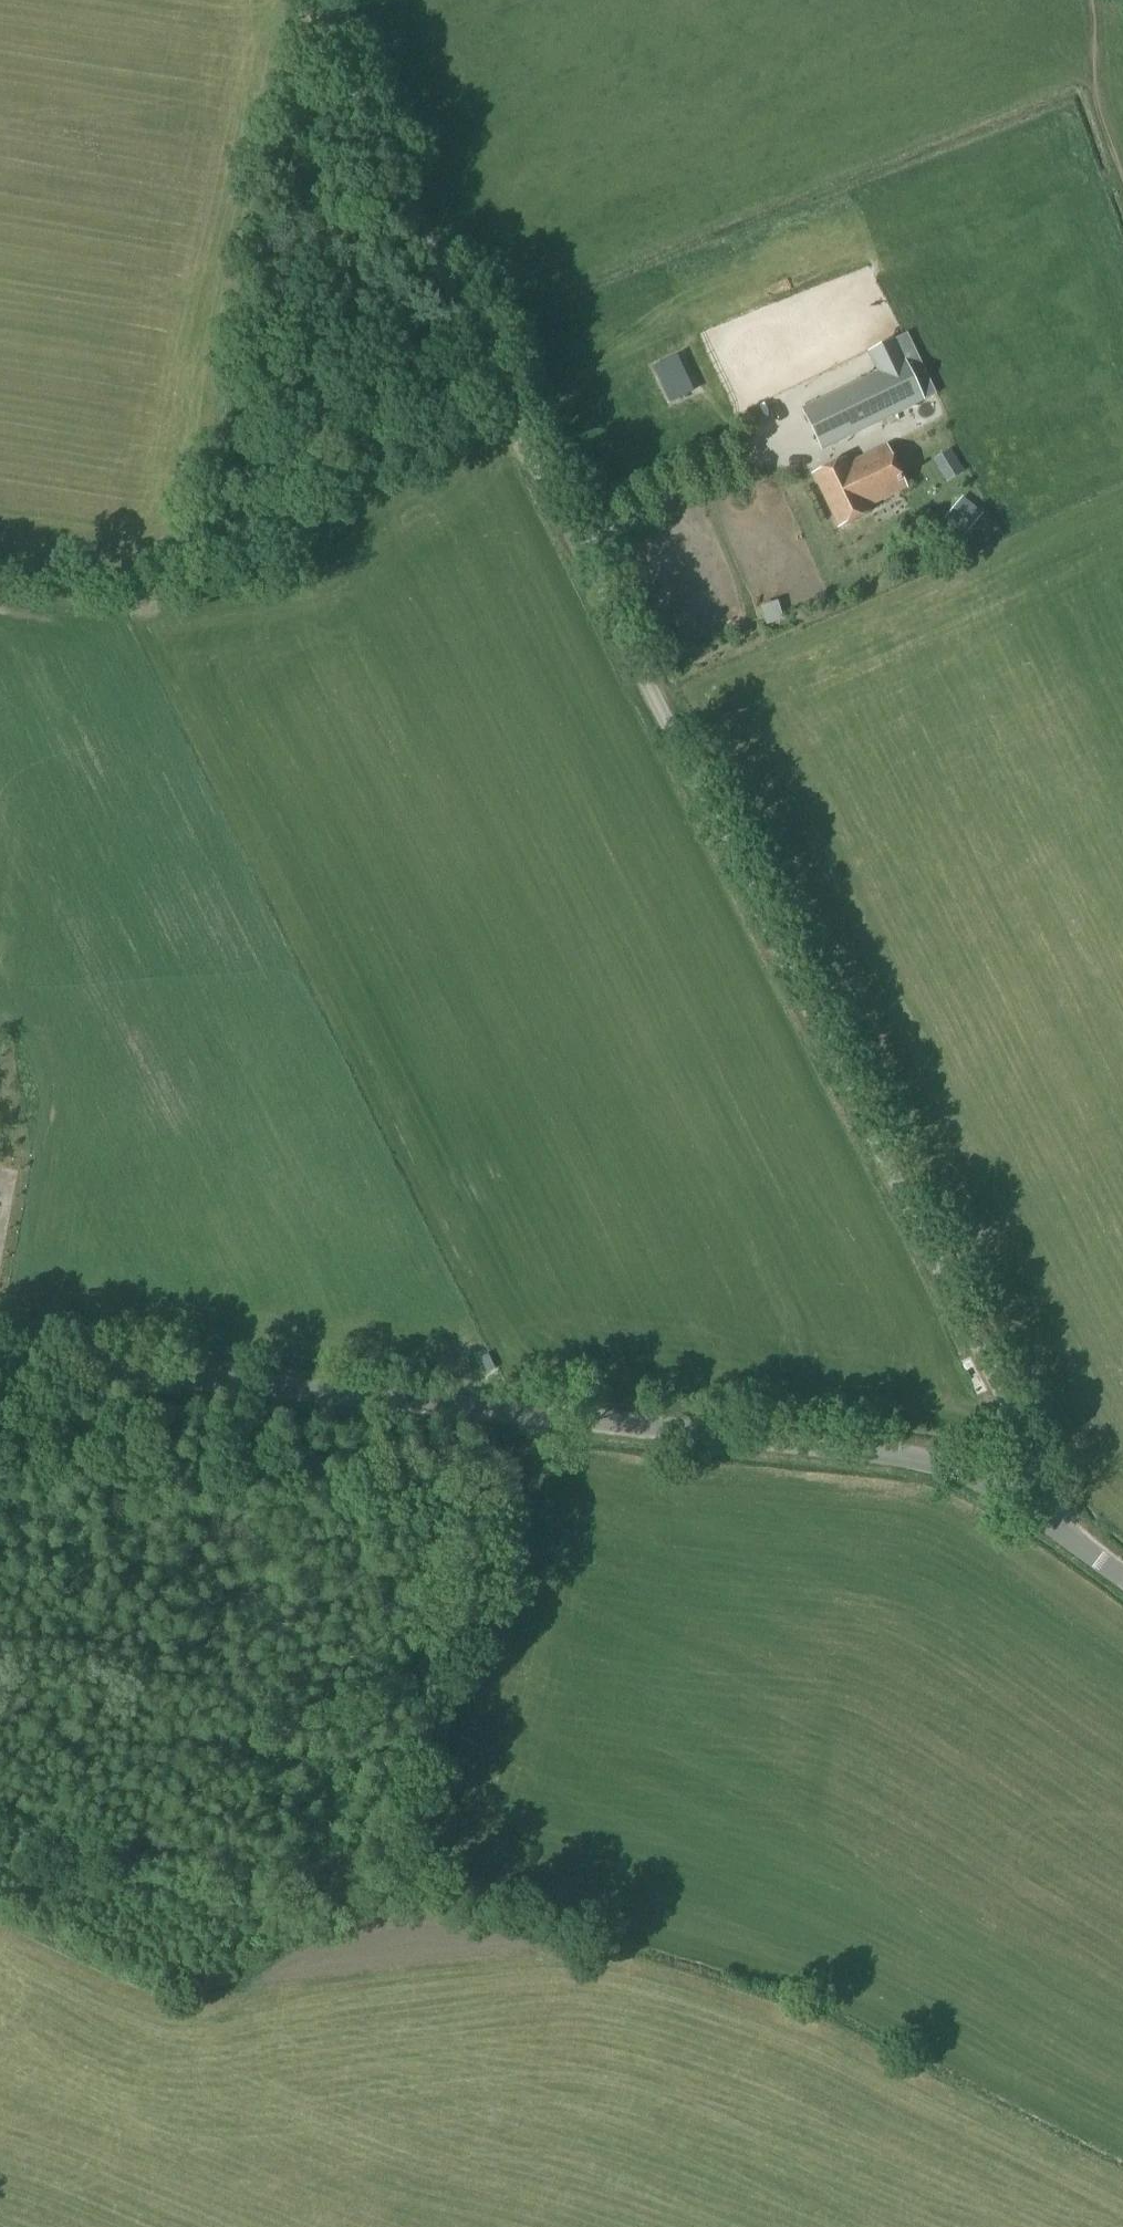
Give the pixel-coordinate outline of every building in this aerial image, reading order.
[(878,373),(802,408),(822,449),(918,401),(890,341),(869,352),(878,373)] [(669,401),(690,391),(676,359),(655,369),(669,401)] [(907,488),(885,444),(845,463),(844,459),(813,474),(839,527),(869,512),(867,507),(907,488)] [(949,450),(933,460),(946,481),(962,471),(949,450)] [(964,536),(982,514),(961,496),(943,519),(964,536)]
